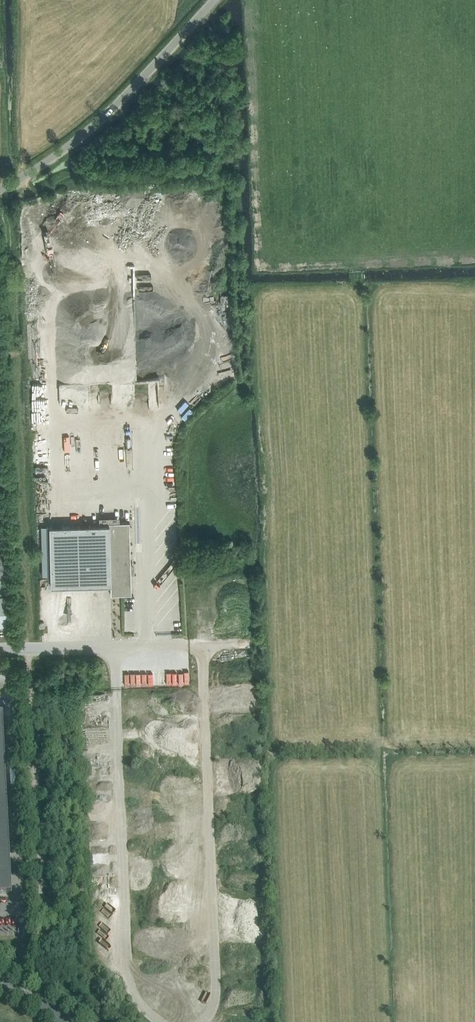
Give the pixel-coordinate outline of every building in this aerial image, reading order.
[(41,526),(43,576),(51,576),(51,586),(111,585),(111,595),(132,594),(130,522),(109,523),(109,524),(41,526)] [(0,596),(0,626),(10,626),(9,595),(0,596)] [(11,894),(2,714),(0,714),(0,895),(11,894)]
